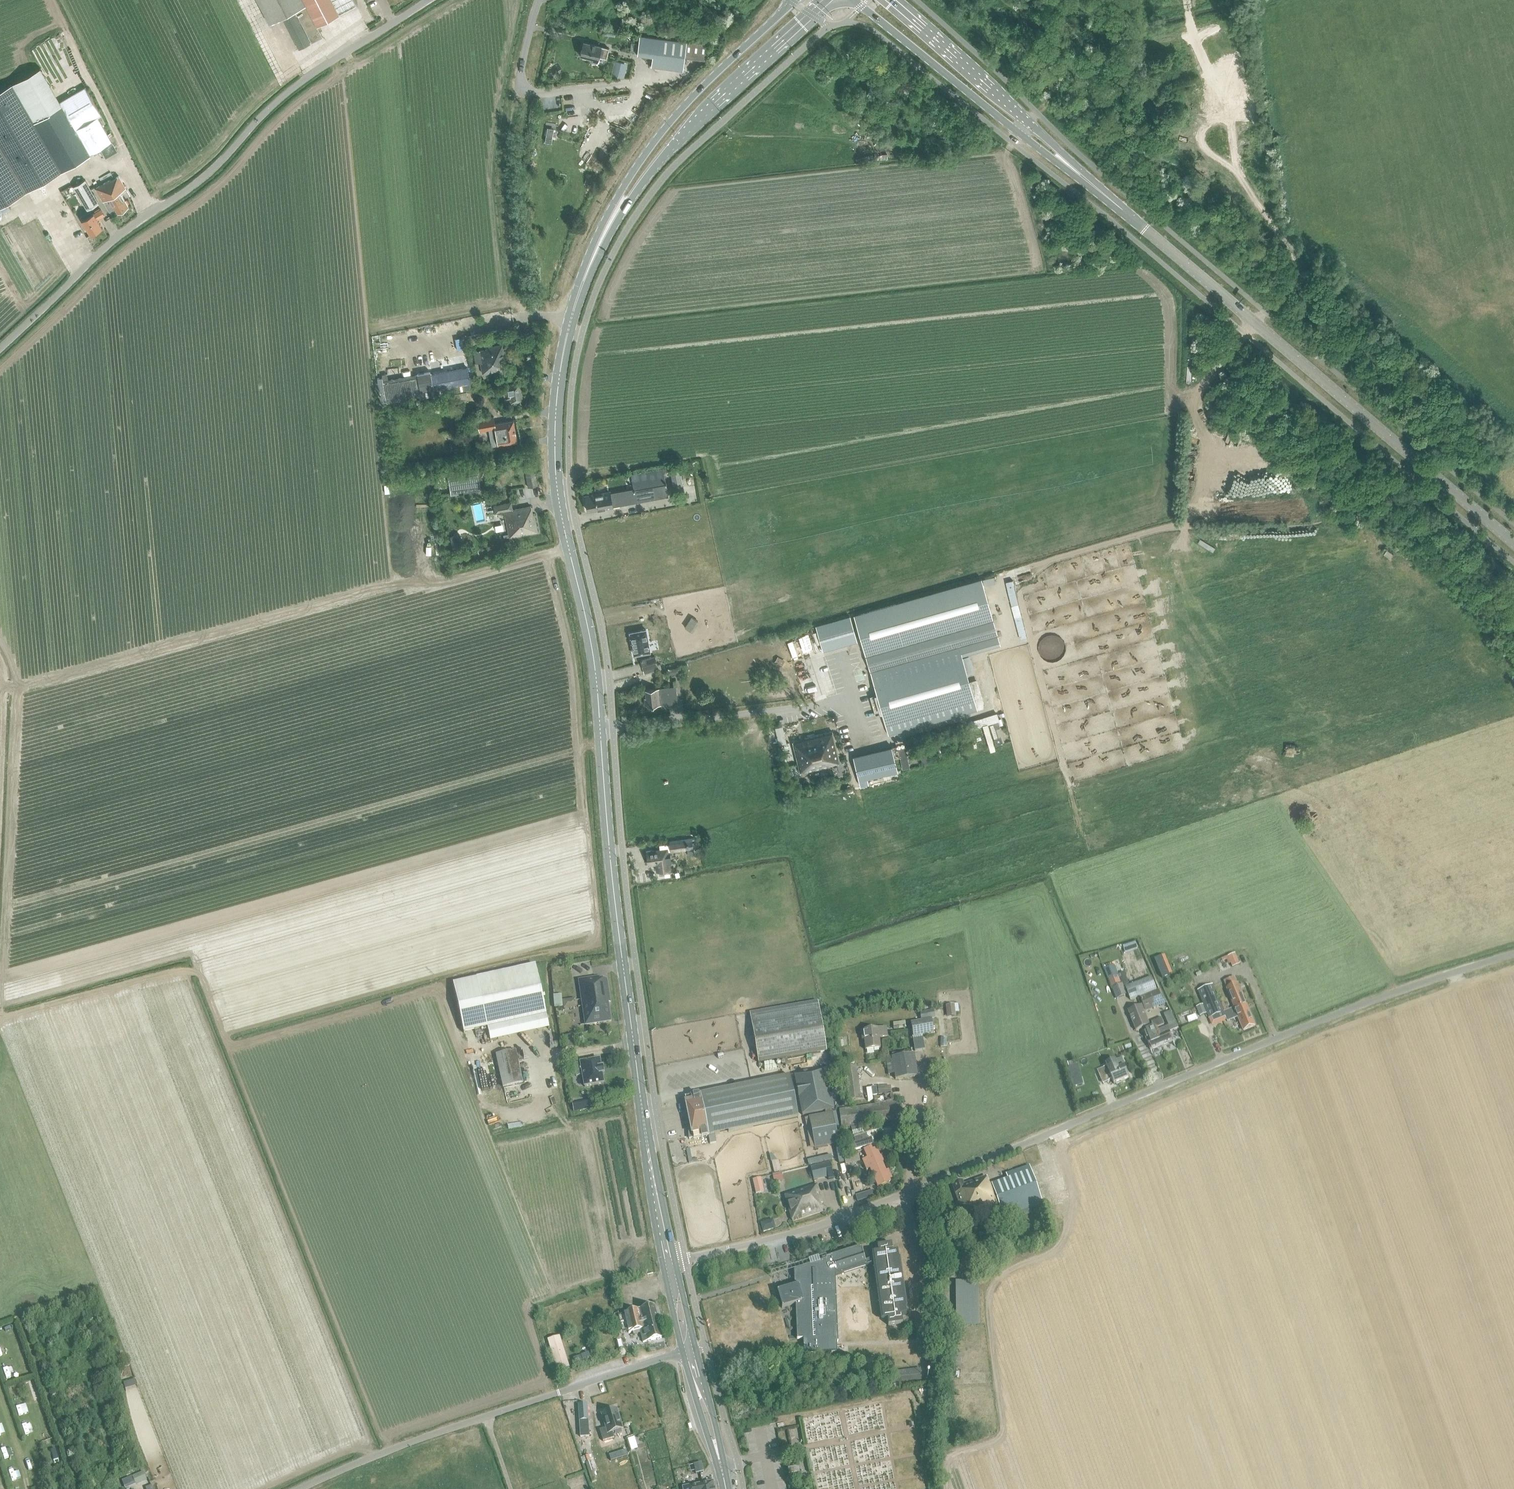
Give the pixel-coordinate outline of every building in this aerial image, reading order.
[(241,40),(269,24),(306,5),(306,7),(296,12),(311,43),(322,37),(317,26),(339,15),(338,14),(356,5),(353,0),(220,0),(241,40)] [(284,21),(299,49),(309,44),(295,15),(284,21)] [(616,27),(604,26),(603,34),(615,36),(616,27)] [(685,57),(707,60),(708,45),(686,42),(647,37),(640,36),(637,53),(644,54),(645,51),(653,52),(651,63),(684,68),(685,57)] [(601,46),(584,42),(580,55),(590,58),(590,60),(597,62),(598,56),(606,58),(608,48),(601,46)] [(627,63),(615,60),(611,74),(624,78),(627,63)] [(0,91),(0,207),(89,155),(61,106),(59,102),(39,68),(0,91)] [(84,87),(59,102),(61,106),(89,155),(100,173),(110,167),(121,160),(101,125),(105,123),(100,116),(101,116),(92,101),(84,87)] [(554,129),(547,128),(544,142),(551,144),(554,129)] [(115,209),(117,213),(129,206),(121,192),(127,188),(119,174),(95,188),(103,202),(104,201),(110,212),(115,209)] [(73,186),(87,210),(98,204),(84,180),(73,186)] [(80,215),(82,220),(91,234),(102,227),(97,219),(104,215),(101,209),(93,213),(92,213),(90,210),(80,215)] [(475,363),(481,362),(483,372),(506,368),(501,344),(486,347),(486,348),(473,350),(475,363)] [(430,371),(417,373),(417,377),(420,391),(421,396),(421,397),(471,388),(470,382),(468,376),(467,367),(430,374),(430,371)] [(382,377),(377,378),(380,402),(418,396),(421,396),(420,391),(417,377),(383,383),(383,380),(382,377)] [(504,398),(511,397),(511,401),(522,399),(519,383),(508,385),(502,386),(504,398)] [(500,414),(507,412),(512,412),(510,405),(506,406),(506,402),(499,403),(500,414)] [(487,417),(477,419),(479,430),(488,429),(491,446),(506,443),(517,441),(513,420),(498,422),(495,423),(493,416),(487,417)] [(678,465),(670,467),(674,492),(679,491),(683,490),(678,465)] [(534,466),(524,468),(528,487),(538,485),(534,466)] [(610,491),(585,495),(586,504),(588,510),(669,496),(666,482),(666,483),(663,468),(631,474),(633,488),(610,493),(610,491)] [(477,472),(448,476),(450,494),(480,489),(477,472)] [(499,517),(502,530),(503,535),(509,533),(509,536),(537,531),(534,513),(532,513),(530,506),(513,509),(511,502),(507,503),(493,505),(494,513),(505,511),(506,516),(499,517)] [(1385,546),(1381,550),(1390,557),(1394,553),(1385,546)] [(853,615),(888,735),(983,707),(975,680),(969,682),(967,675),(973,673),(968,657),(962,658),(961,652),(999,641),(981,578),(853,615)] [(849,616),(815,626),(823,650),(857,641),(850,616),(849,616)] [(645,629),(630,632),(634,654),(649,651),(645,629)] [(641,659),(643,668),(644,672),(652,670),(660,668),(659,664),(657,664),(654,656),(641,659)] [(671,706),(670,703),(677,702),(675,686),(645,689),(646,697),(644,698),(645,705),(662,703),(662,704),(661,704),(661,707),(671,706)] [(970,729),(992,722),(998,721),(999,720),(997,712),(967,721),(970,729)] [(989,725),(995,743),(1003,741),(998,728),(1000,727),(998,721),(992,722),(993,724),(989,725)] [(793,741),(801,772),(838,763),(836,754),(838,754),(832,732),(793,741)] [(964,753),(970,751),(964,732),(958,734),(958,733),(951,735),(954,744),(960,741),(964,753)] [(941,740),(935,742),(939,758),(945,757),(941,740)] [(922,764),(929,763),(927,756),(929,755),(928,750),(931,749),(930,745),(927,746),(926,744),(924,744),(923,744),(917,745),(922,764)] [(853,756),(859,780),(898,770),(891,746),(853,756)] [(1285,746),(1285,756),(1294,756),(1294,746),(1285,746)] [(910,767),(905,747),(898,748),(902,769),(910,767)] [(684,840),(669,842),(670,849),(672,848),(673,850),(685,849),(685,848),(693,847),(692,839),(684,840)] [(660,849),(646,851),(648,865),(656,864),(657,871),(670,869),(669,862),(671,861),(670,855),(668,855),(667,851),(671,850),(670,849),(669,842),(659,844),(660,849)] [(1123,947),(1125,952),(1138,948),(1136,943),(1123,947)] [(1240,964),(1235,954),(1222,959),(1222,962),(1227,960),(1229,964),(1230,963),(1232,967),(1240,964)] [(535,965),(477,978),(453,983),(464,1033),(487,1027),(490,1041),(549,1028),(535,965)] [(1114,965),(1103,969),(1107,979),(1108,979),(1115,976),(1117,975),(1118,975),(1114,965)] [(1115,976),(1108,979),(1111,987),(1112,987),(1113,988),(1118,986),(1120,985),(1117,975),(1115,976)] [(1125,987),(1130,1000),(1157,990),(1152,977),(1125,987)] [(1234,1008),(1224,1013),(1228,1022),(1238,1018),(1243,1031),(1255,1026),(1247,1005),(1238,985),(1235,977),(1224,982),(1227,990),(1226,990),(1234,1008)] [(578,981),(585,1025),(612,1021),(609,1004),(611,1004),(606,979),(598,980),(598,978),(578,981)] [(1113,988),(1117,999),(1126,995),(1122,984),(1120,985),(1118,986),(1113,988)] [(1210,1019),(1224,1013),(1217,994),(1213,985),(1198,991),(1210,1019)] [(1140,996),(1143,1004),(1145,1010),(1163,1003),(1159,990),(1140,996)] [(562,1006),(561,994),(553,995),(554,1007),(562,1006)] [(563,1009),(577,1007),(575,998),(562,1000),(563,1009)] [(749,1013),(757,1055),(758,1063),(826,1051),(818,1001),(749,1013)] [(946,1005),(947,1017),(955,1016),(955,1012),(959,1011),(958,1004),(946,1005)] [(1202,1005),(1196,1008),(1200,1016),(1206,1014),(1202,1005)] [(1142,1006),(1129,1011),(1136,1031),(1150,1026),(1142,1006)] [(920,1012),(921,1020),(935,1018),(933,1009),(920,1012)] [(1164,1025),(1161,1018),(1152,1022),(1154,1027),(1151,1027),(1152,1029),(1144,1032),(1151,1050),(1173,1041),(1170,1032),(1176,1030),(1178,1029),(1171,1012),(1164,1015),(1168,1024),(1169,1026),(1158,1031),(1157,1028),(1164,1025)] [(911,1023),(913,1037),(934,1033),(932,1019),(911,1023)] [(879,1037),(888,1036),(887,1027),(861,1031),(862,1040),(864,1039),(866,1049),(881,1047),(879,1037)] [(564,1037),(566,1049),(574,1047),(572,1035),(564,1037)] [(495,1055),(502,1087),(522,1082),(515,1050),(495,1055)] [(905,1054),(902,1055),(892,1057),(896,1079),(918,1075),(914,1053),(911,1053),(905,1054)] [(1104,1068),(1109,1081),(1112,1080),(1114,1084),(1129,1078),(1125,1067),(1121,1058),(1106,1064),(1107,1067),(1104,1068)] [(580,1063),(574,1064),(576,1076),(582,1075),(584,1086),(603,1083),(602,1074),(603,1074),(602,1068),(600,1068),(599,1059),(580,1063)] [(860,1096),(856,1066),(844,1067),(849,1098),(860,1096)] [(832,1102),(835,1101),(834,1094),(834,1093),(831,1068),(794,1075),(802,1114),(833,1108),(832,1102)] [(1097,1071),(1103,1084),(1109,1081),(1104,1068),(1097,1071)] [(698,1094),(693,1095),(684,1097),(690,1124),(689,1130),(689,1133),(689,1136),(689,1138),(692,1138),(693,1138),(693,1139),(701,1137),(701,1138),(707,1136),(798,1117),(789,1075),(751,1083),(698,1094)] [(1079,1075),(1070,1077),(1073,1087),(1082,1085),(1079,1075)] [(878,1086),(879,1094),(891,1093),(891,1086),(878,1086)] [(839,1109),(841,1127),(850,1126),(861,1125),(900,1120),(898,1101),(893,1101),(892,1094),(878,1096),(879,1104),(839,1109)] [(589,1100),(572,1103),(574,1111),(590,1108),(589,1100)] [(808,1118),(815,1149),(838,1143),(832,1112),(808,1118)] [(889,1126),(889,1134),(898,1134),(897,1126),(889,1126)] [(855,1142),(851,1144),(853,1151),(874,1144),(871,1137),(868,1138),(866,1134),(854,1137),(855,1142)] [(844,1145),(846,1154),(853,1153),(850,1143),(844,1145)] [(839,1145),(835,1146),(839,1163),(843,1162),(839,1145)] [(866,1170),(870,1168),(877,1186),(890,1181),(890,1179),(892,1178),(888,1170),(886,1170),(883,1161),(885,1160),(882,1154),(880,1155),(877,1147),(872,1148),(871,1145),(863,1149),(866,1157),(861,1159),(866,1170)] [(853,1153),(846,1154),(844,1155),(846,1164),(860,1161),(858,1151),(853,1153)] [(807,1160),(808,1165),(832,1159),(831,1154),(807,1160)] [(811,1166),(814,1180),(833,1175),(830,1161),(811,1166)] [(964,1186),(962,1181),(953,1184),(964,1218),(999,1205),(1003,1217),(1021,1211),(1023,1216),(1032,1212),(1030,1208),(1042,1203),(1029,1166),(1006,1174),(1008,1178),(992,1184),(989,1184),(987,1177),(964,1186)] [(772,1174),(773,1179),(774,1181),(783,1179),(781,1172),(772,1174)] [(760,1178),(752,1179),(755,1192),(763,1191),(760,1178)] [(817,1185),(785,1195),(793,1221),(822,1212),(820,1204),(823,1203),(817,1185)] [(773,1219),(760,1222),(763,1232),(776,1228),(773,1219)] [(803,1339),(804,1353),(831,1352),(831,1342),(838,1342),(836,1287),(833,1287),(833,1277),(835,1277),(835,1276),(873,1264),(881,1320),(887,1320),(888,1326),(902,1324),(901,1316),(906,1315),(897,1252),(892,1252),(891,1244),(877,1246),(878,1252),(872,1253),(872,1258),(865,1261),(860,1246),(822,1259),(823,1262),(817,1263),(797,1269),(797,1285),(779,1290),(784,1307),(796,1304),(798,1339),(803,1339)] [(950,1247),(950,1259),(958,1258),(957,1247),(950,1247)] [(956,1324),(979,1324),(978,1281),(956,1282),(956,1324)] [(662,1337),(655,1306),(624,1313),(628,1332),(640,1329),(643,1341),(662,1337)] [(547,1339),(557,1371),(569,1367),(559,1335),(547,1339)] [(588,1353),(573,1358),(575,1363),(590,1357),(588,1353)] [(961,1354),(950,1354),(950,1369),(960,1370),(961,1354)] [(920,1368),(891,1372),(893,1384),(922,1380),(920,1368)] [(579,1405),(581,1438),(590,1437),(588,1405),(579,1405)] [(617,1409),(601,1414),(606,1428),(599,1430),(603,1441),(614,1438),(612,1432),(623,1429),(617,1409)] [(589,1455),(584,1457),(586,1464),(592,1482),(596,1481),(593,1471),(595,1470),(592,1462),(591,1462),(589,1455)] [(787,1466),(788,1473),(794,1472),(799,1471),(798,1464),(787,1466)] [(136,1484),(136,1485),(148,1480),(144,1470),(121,1479),(124,1488),(136,1484)] [(713,1480),(682,1486),(683,1488),(715,1488),(713,1480)]
